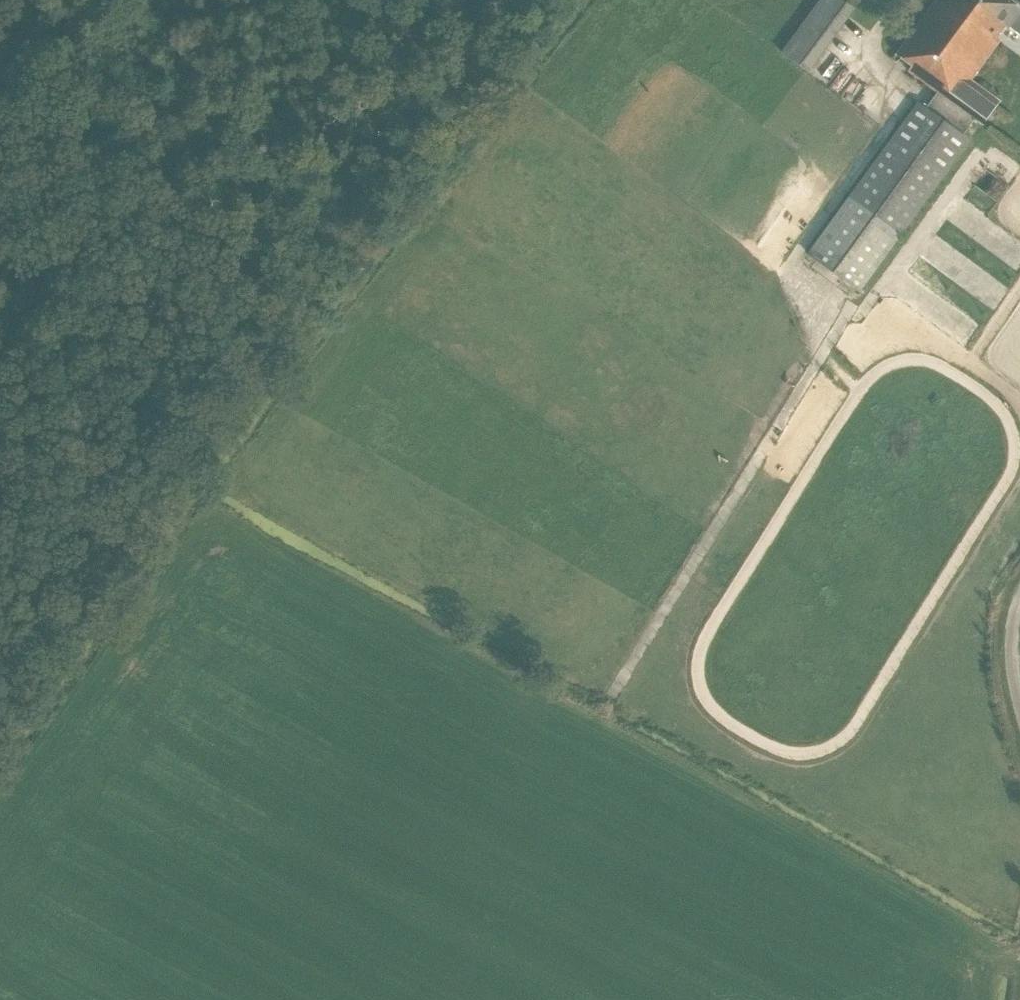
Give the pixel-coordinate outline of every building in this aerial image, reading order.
[(841,0),(822,0),(782,54),(808,73),(854,10),(841,0)] [(1005,26),(1009,28),(1019,13),(1019,9),(1008,0),(937,0),(896,56),(912,67),(908,72),(944,98),(933,114),(918,104),(809,255),(859,292),(969,141),(963,137),(975,120),(983,126),(1000,103),(970,81),(999,41),(996,39),(1005,26)] [(843,66),(833,86),(845,92),(855,72),(843,66)] [(862,97),(872,104),(880,91),(870,85),(862,97)] [(988,173),(980,186),(997,196),(1005,184),(988,173)]
